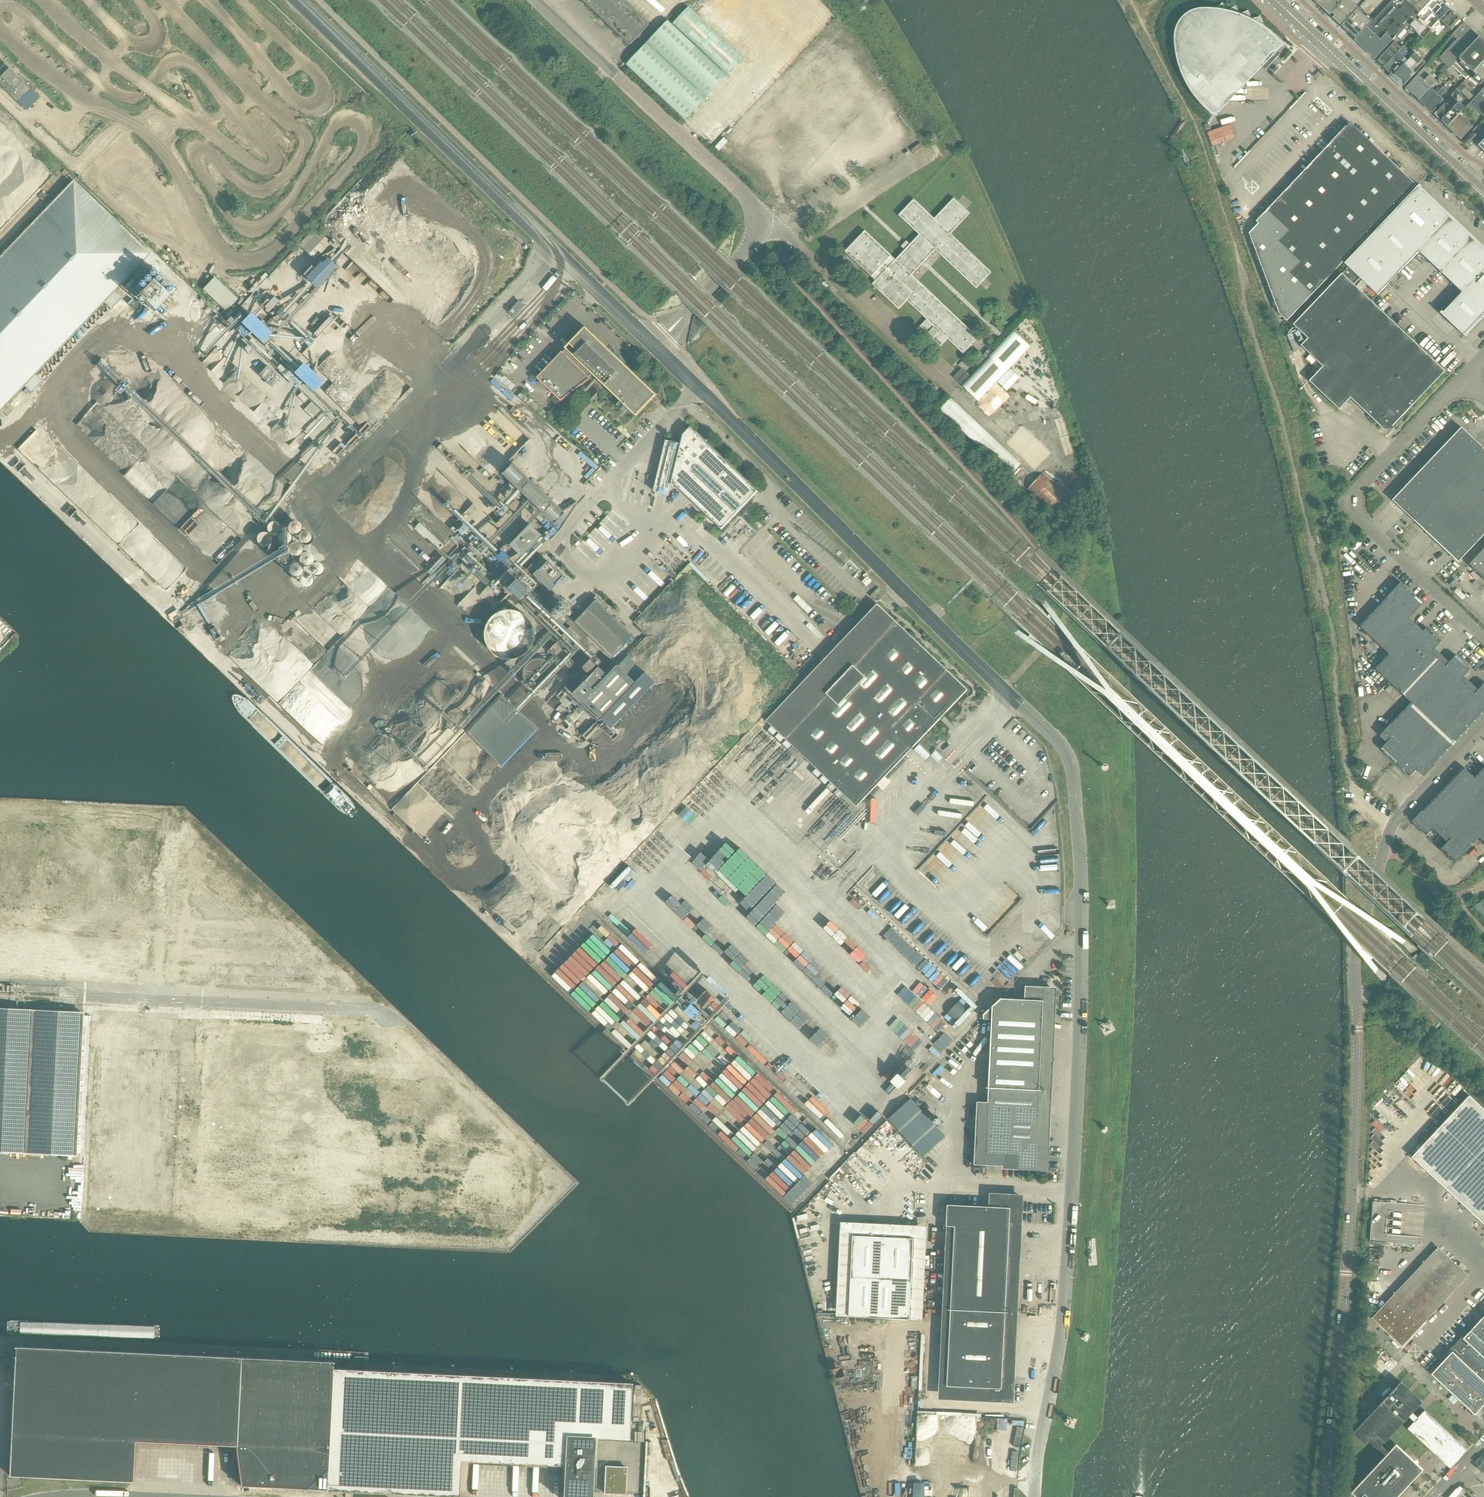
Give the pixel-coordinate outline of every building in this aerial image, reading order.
[(587,3),(587,4),(588,3),(592,7),(592,8),(592,7),(597,12),(596,12),(597,13),(597,12),(602,16),(601,17),(602,17),(607,21),(606,22),(607,21),(611,25),(611,26),(612,26),(616,30),(616,31),(616,30),(621,34),(620,35),(621,35),(626,39),(625,40),(626,40),(626,39),(630,43),(630,44),(630,45),(649,25),(648,24),(648,25),(643,21),(644,20),(643,20),(639,16),(639,15),(638,16),(634,12),(634,11),(633,11),(629,7),(629,6),(629,7),(624,3),(625,2),(624,2),(621,0),(584,0),(587,3)] [(1323,9),(1332,0),(1319,0),(1316,3),(1323,9)] [(1330,15),(1344,0),(1332,0),(1323,9),(1330,15)] [(1330,15),(1332,13),(1335,16),(1333,18),(1341,26),(1358,9),(1359,8),(1350,0),(1344,0),(1330,15)] [(1400,2),(1398,0),(1392,0),(1372,22),(1356,39),(1356,40),(1376,59),(1393,40),(1389,37),(1393,33),(1397,37),(1408,25),(1417,16),(1432,0),(1402,0),(1400,2)] [(1440,20),(1450,9),(1440,0),(1432,0),(1417,16),(1432,29),(1440,20)] [(1280,54),(1274,49),(1283,44),(1283,45),(1284,44),(1272,33),(1262,25),(1260,17),(1252,19),(1248,11),(1240,14),(1236,6),(1228,10),(1223,3),(1216,8),(1212,8),(1203,8),(1202,8),(1195,9),(1191,11),(1190,11),(1184,15),(1181,18),(1181,19),(1177,25),(1175,29),(1175,30),(1174,37),(1174,41),(1175,48),(1177,60),(1178,63),(1181,71),(1184,79),(1190,89),(1197,100),(1205,109),(1214,117),(1215,117),(1214,116),(1217,110),(1220,110),(1220,103),(1224,103),(1224,96),(1229,96),(1229,88),(1237,77),(1246,67),(1255,60),(1266,70),(1280,54)] [(688,7),(673,24),(729,75),(744,58),(688,7)] [(1358,9),(1341,26),(1349,34),(1350,33),(1356,39),(1372,22),(1358,9)] [(1461,20),(1450,9),(1440,20),(1451,30),(1461,20)] [(667,20),(647,42),(707,98),(727,76),(667,20)] [(1426,35),(1412,21),(1408,25),(1423,39),(1426,35)] [(1464,22),(1455,31),(1471,46),(1479,37),(1464,22)] [(1443,75),(1452,65),(1455,62),(1459,59),(1471,46),(1455,31),(1452,35),(1457,40),(1439,58),(1446,64),(1439,71),(1443,75)] [(1473,72),(1483,61),(1483,41),(1480,37),(1479,37),(1471,46),(1459,59),(1473,72)] [(647,42),(627,64),(684,117),(687,120),(707,98),(647,42)] [(1377,61),(1384,67),(1401,48),(1395,42),(1377,61)] [(1391,73),(1397,79),(1427,47),(1426,46),(1418,55),(1412,50),(1409,53),(1391,73)] [(1384,67),(1391,73),(1409,53),(1402,47),(1401,48),(1384,67)] [(1427,47),(1397,79),(1404,86),(1426,63),(1423,60),(1431,51),(1427,47)] [(1473,72),(1469,76),(1478,84),(1482,81),(1483,78),(1483,61),(1473,72)] [(1455,62),(1452,65),(1466,78),(1469,75),(1455,62)] [(17,102),(30,89),(4,64),(0,68),(0,85),(17,102)] [(1406,87),(1413,94),(1430,75),(1431,73),(1425,67),(1406,87)] [(1419,100),(1431,88),(1437,82),(1430,75),(1413,94),(1419,100)] [(1431,88),(1419,100),(1433,113),(1444,100),(1440,97),(1446,91),(1443,87),(1437,93),(1431,88)] [(1469,99),(1473,95),(1465,88),(1461,91),(1469,99)] [(1471,101),(1470,103),(1483,116),(1483,115),(1483,88),(1471,101)] [(1434,114),(1441,121),(1458,102),(1452,96),(1434,114)] [(1447,127),(1459,115),(1465,108),(1458,102),(1441,121),(1447,127)] [(1459,115),(1447,127),(1461,139),(1472,127),(1459,115)] [(1287,321),(1416,185),(1350,122),(1256,221),(1259,224),(1249,233),(1279,313),(1287,321)] [(1469,147),(1483,132),(1483,130),(1478,125),(1463,141),(1469,147)] [(6,402),(8,405),(9,404),(7,402),(15,393),(17,395),(18,395),(15,392),(24,384),(26,386),(31,391),(30,392),(30,393),(43,380),(42,379),(40,381),(35,377),(36,376),(33,374),(41,365),(44,368),(44,367),(42,365),(50,356),(53,358),(51,355),(59,347),(61,349),(62,348),(60,346),(68,337),(70,340),(71,339),(68,337),(77,328),(79,331),(80,330),(77,327),(85,319),(88,321),(89,321),(86,318),(94,310),(97,312),(97,311),(95,309),(103,300),(105,303),(106,302),(111,307),(109,309),(110,310),(122,297),(121,296),(120,298),(115,293),(113,290),(121,282),(123,284),(124,283),(121,281),(129,273),(132,275),(133,274),(130,272),(138,263),(141,266),(141,265),(139,263),(147,254),(150,254),(150,253),(147,253),(138,245),(141,243),(140,242),(138,245),(129,237),(132,234),(131,233),(128,236),(120,228),(122,225),(119,227),(111,219),(113,216),(112,216),(110,218),(101,210),(104,208),(103,207),(101,209),(92,201),(94,199),(94,198),(91,201),(83,192),(85,190),(84,189),(82,192),(74,184),(74,180),(73,180),(73,184),(65,192),(62,190),(62,191),(64,193),(56,201),(54,199),(53,200),(55,202),(47,211),(45,208),(44,209),(47,211),(38,220),(36,218),(35,218),(38,221),(30,229),(27,227),(26,228),(29,230),(21,238),(18,236),(18,237),(20,239),(12,248),(9,245),(9,246),(11,248),(3,257),(1,255),(0,255),(2,258),(0,260),(0,409),(6,402)] [(1445,371),(1361,291),(1367,285),(1378,295),(1419,251),(1451,218),(1430,198),(1420,188),(1421,186),(1419,184),(1345,263),(1349,268),(1343,274),(1342,273),(1294,324),(1308,338),(1301,345),(1323,366),(1309,381),(1339,409),(1351,397),(1381,427),(1381,426),(1383,428),(1385,428),(1387,429),(1389,428),(1391,427),(1392,426),(1393,426),(1445,371)] [(940,346),(948,338),(964,353),(968,348),(969,348),(973,343),(978,337),(973,333),(973,332),(972,333),(968,328),(967,328),(963,323),(962,323),(957,318),(958,318),(957,318),(952,314),(952,313),(947,309),(947,308),(947,309),(942,304),(937,299),(932,294),(927,289),(922,285),(921,284),(916,280),(917,280),(916,279),(911,275),(912,274),(911,274),(916,269),(916,270),(916,269),(921,264),(926,259),(931,254),(935,249),(936,249),(941,253),(941,254),(946,258),(946,259),(951,263),(956,268),(961,273),(966,278),(971,282),(971,283),(976,287),(981,282),(981,283),(981,282),(986,277),(991,272),(986,267),(981,263),(981,262),(980,262),(976,258),(975,258),(970,253),(971,253),(970,253),(965,248),(960,244),(960,243),(955,239),(955,238),(950,234),(950,233),(955,229),(955,228),(960,223),(964,218),(965,218),(969,213),(964,208),(965,208),(964,208),(959,204),(959,203),(954,199),(949,204),(945,209),(944,209),(940,214),(935,219),(930,215),(930,214),(929,214),(925,210),(924,210),(920,205),(919,205),(914,200),(910,205),(909,205),(905,210),(904,210),(905,210),(900,215),(905,220),(910,225),(915,230),(920,234),(920,235),(916,240),(915,240),(911,245),(910,245),(909,244),(905,249),(906,250),(901,255),(896,260),(891,256),(891,255),(886,251),(881,246),(876,241),(875,241),(871,236),(870,236),(866,232),(865,231),(861,236),(860,236),(856,241),(855,241),(856,242),(851,246),(851,247),(846,252),(851,256),(851,257),(851,256),(856,261),(857,261),(861,266),(862,266),(866,271),(867,271),(872,275),(871,276),(872,276),(872,275),(877,280),(873,284),(874,284),(878,289),(879,289),(883,293),(883,294),(884,294),(889,298),(888,298),(889,299),(894,303),(899,308),(902,305),(903,304),(907,300),(928,319),(920,327),(928,334),(926,336),(931,341),(933,339),(940,346)] [(1473,238),(1451,218),(1419,251),(1441,272),(1473,238)] [(319,231),(320,230),(316,226),(298,245),(314,260),(331,242),(319,231)] [(1473,238),(1441,272),(1462,292),(1483,269),(1483,249),(1473,238)] [(312,265),(304,274),(315,285),(336,263),(325,253),(312,265)] [(152,268),(131,290),(154,312),(167,299),(175,290),(152,268)] [(1462,292),(1443,312),(1442,311),(1440,313),(1466,337),(1467,335),(1466,333),(1483,314),(1483,269),(1462,292)] [(203,289),(225,310),(226,311),(236,300),(237,299),(236,298),(214,277),(213,279),(203,289)] [(278,302),(273,297),(265,306),(270,310),(278,302)] [(513,316),(516,316),(521,310),(521,307),(519,305),(516,305),(511,311),(511,314),(513,316)] [(249,308),(239,320),(260,340),(271,329),(249,308)] [(1015,330),(990,356),(1006,372),(1031,346),(1015,330)] [(617,362),(612,357),(585,331),(580,336),(579,336),(580,335),(579,334),(566,348),(567,349),(564,352),(563,351),(537,378),(561,401),(591,378),(590,377),(593,374),(637,416),(657,395),(624,364),(624,365),(623,367),(621,365),(621,364),(621,363),(621,362),(620,361),(619,361),(618,361),(617,362)] [(962,386),(978,401),(1006,372),(990,356),(962,386)] [(250,374),(255,379),(256,378),(261,383),(261,384),(266,389),(280,374),(275,369),(274,370),(269,365),(269,364),(264,359),(250,374)] [(293,373),(313,392),(322,382),(302,363),(293,373)] [(998,382),(1007,391),(1020,377),(1010,368),(998,382)] [(297,396),(304,403),(308,399),(301,392),(297,396)] [(304,410),(312,418),(320,410),(311,402),(304,410)] [(676,485),(679,489),(722,530),(758,491),(690,426),(683,434),(680,444),(673,442),(666,440),(654,491),(661,493),(669,495),(672,484),(676,485)] [(1462,427),(1427,464),(1449,484),(1483,448),(1462,427)] [(1365,452),(1370,457),(1374,453),(1369,448),(1365,452)] [(1470,505),(1483,491),(1483,448),(1449,484),(1470,505)] [(1393,500),(1414,521),(1449,484),(1427,464),(1403,489),(1393,500)] [(1043,473),(1027,490),(1048,511),(1065,494),(1043,473)] [(1414,521),(1436,541),(1470,505),(1449,484),(1414,521)] [(1470,505),(1483,518),(1483,491),(1470,505)] [(1436,541),(1458,562),(1483,535),(1483,518),(1470,505),(1436,541)] [(1483,578),(1483,548),(1469,564),(1483,578)] [(533,569),(553,588),(564,576),(544,557),(533,569)] [(1375,668),(1389,681),(1434,634),(1430,630),(1429,630),(1427,627),(1425,630),(1424,630),(1423,631),(1409,617),(1420,606),(1420,605),(1423,603),(1420,601),(1420,600),(1404,585),(1403,585),(1401,582),(1398,585),(1360,626),(1389,653),(1375,668)] [(871,596),(875,601),(884,592),(879,587),(871,596)] [(587,606),(589,608),(575,622),(600,646),(613,658),(634,636),(607,610),(609,608),(596,596),(587,606)] [(767,721),(785,738),(857,806),(968,690),(896,622),(878,604),(772,715),(767,721)] [(535,633),(534,629),(533,625),(531,621),(529,618),(526,615),(522,613),(517,611),(514,611),(509,611),(505,612),(501,614),(497,617),(495,620),(492,624),(491,628),(490,633),(490,637),(492,641),(494,645),(496,649),(499,651),(503,653),(507,655),(512,655),(516,655),(521,654),(524,652),(528,649),(531,646),(533,642),(534,639),(535,633)] [(1389,681),(1403,695),(1439,659),(1432,652),(1439,644),(1442,641),(1439,639),(1434,634),(1389,681)] [(1403,695),(1411,702),(1417,708),(1463,662),(1459,657),(1456,655),(1454,657),(1453,657),(1446,666),(1439,659),(1403,695)] [(1463,662),(1417,708),(1433,722),(1468,686),(1460,680),(1468,671),(1471,669),(1468,666),(1463,662)] [(575,693),(585,702),(602,719),(621,699),(632,687),(637,683),(619,665),(609,676),(599,667),(575,693)] [(1433,723),(1451,739),(1458,732),(1462,736),(1483,713),(1483,683),(1483,685),(1482,685),(1475,693),(1468,686),(1433,722),(1433,723)] [(1383,751),(1395,763),(1433,723),(1433,722),(1417,708),(1411,702),(1384,731),(1391,738),(1383,746),(1381,749),(1383,751)] [(1433,723),(1395,763),(1407,774),(1410,777),(1412,774),(1420,766),(1427,773),(1455,744),(1450,740),(1451,739),(1433,723)] [(1458,732),(1451,739),(1450,740),(1455,744),(1462,736),(1458,732)] [(1444,831),(1483,789),(1483,786),(1474,777),(1464,767),(1412,821),(1424,833),(1427,835),(1429,833),(1437,824),(1444,831)] [(1483,786),(1483,767),(1474,777),(1483,786)] [(1444,831),(1451,838),(1443,846),(1443,847),(1441,849),(1456,863),(1480,837),(1483,833),(1483,789),(1444,831)] [(992,1019),(989,1089),(1040,1091),(1043,1015),(1053,1016),(1055,990),(1034,989),(1033,1000),(1001,998),(984,1014),(984,1019),(992,1019)] [(0,1010),(0,1150),(76,1154),(83,1014),(0,1010)] [(1040,1091),(989,1089),(986,1154),(1026,1156),(1025,1167),(1046,1168),(1047,1152),(1037,1151),(1040,1091)] [(1470,1095),(1412,1157),(1483,1224),(1483,1109),(1470,1095)] [(888,1120),(929,1164),(952,1143),(911,1098),(888,1120)] [(1000,1196),(1000,1207),(948,1204),(947,1225),(955,1226),(947,1385),(991,1388),(991,1399),(1011,1400),(1012,1384),(1002,1383),(1010,1222),(1020,1222),(1021,1197),(1000,1196)] [(849,1316),(910,1319),(914,1238),(853,1235),(849,1316)] [(1438,1247),(1372,1318),(1402,1346),(1469,1275),(1438,1247)] [(1475,1414),(1483,1404),(1483,1317),(1464,1338),(1465,1338),(1432,1373),(1468,1407),(1475,1414)] [(327,1491),(327,1490),(332,1368),(333,1363),(334,1363),(334,1362),(15,1346),(14,1347),(16,1347),(16,1348),(16,1352),(16,1356),(15,1356),(9,1476),(133,1482),(135,1440),(235,1445),(240,1485),(325,1490),(325,1491),(327,1491)] [(327,1490),(333,1490),(333,1491),(458,1496),(460,1460),(564,1465),(563,1496),(590,1496),(593,1437),(628,1439),(631,1382),(332,1368),(327,1490)] [(1357,1496),(1397,1496),(1423,1469),(1396,1444),(1389,1452),(1382,1445),(1423,1401),(1401,1381),(1354,1432),(1364,1442),(1368,1439),(1378,1449),(1379,1448),(1386,1455),(1352,1492),(1357,1496)] [(626,1466),(606,1465),(604,1493),(624,1494),(626,1466)]
